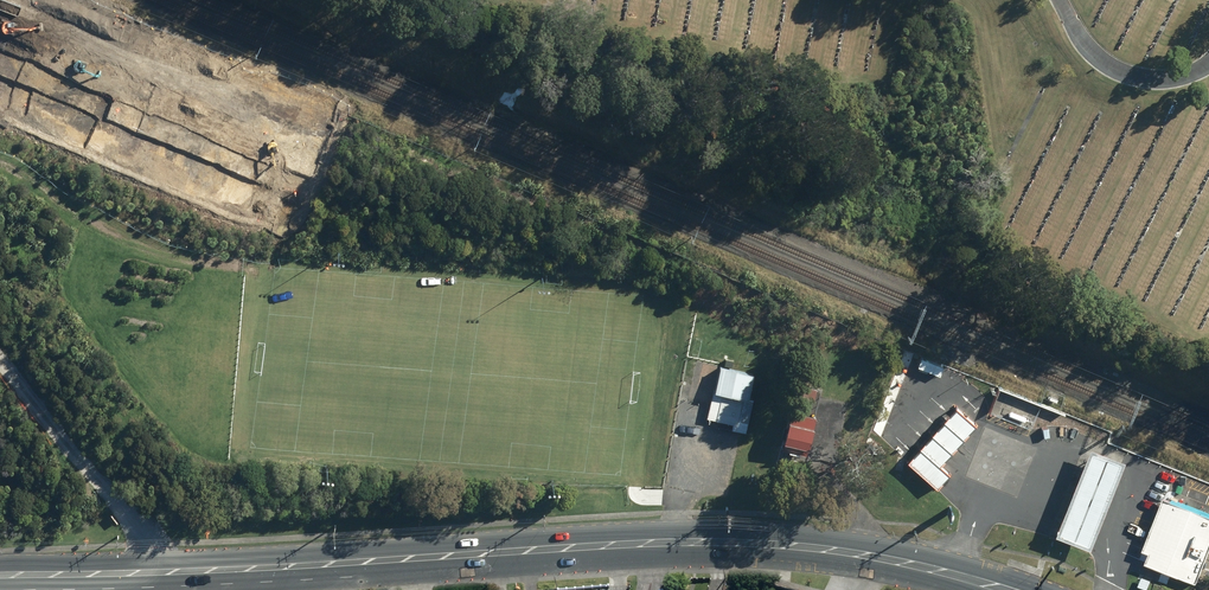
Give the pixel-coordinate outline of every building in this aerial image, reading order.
[(733,432),(745,435),(754,401),(749,400),(755,374),(721,366),(713,397),(740,403),(734,426),(733,432)] [(740,403),(713,397),(707,419),(734,426),(740,403)] [(788,446),(811,452),(820,413),(797,408),(788,446)] [(958,410),(907,465),(936,492),(950,478),(939,468),(977,427),(958,410)] [(1028,418),(1011,411),(1009,415),(1026,422),(1028,418)] [(1087,541),(1120,460),(1093,449),(1060,530),(1087,541)] [(1193,581),(1208,542),(1208,515),(1161,496),(1139,548),(1147,551),(1143,561),(1193,581)]
